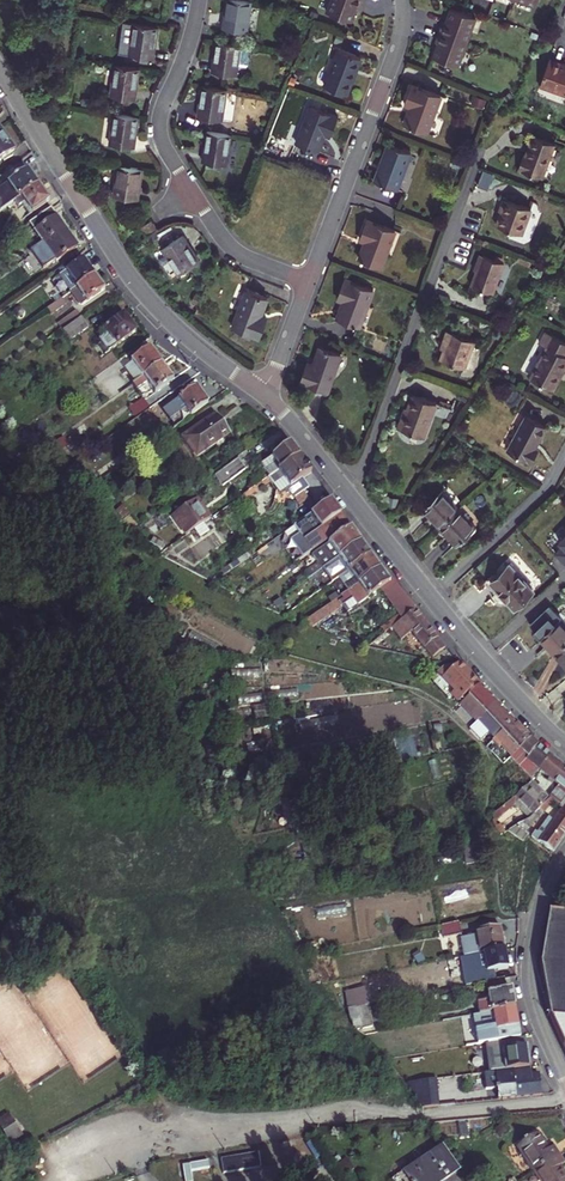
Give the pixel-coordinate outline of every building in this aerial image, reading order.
[(222,27),(246,30),(250,0),(226,0),(222,27)] [(326,12),(351,21),(356,7),(359,8),(362,0),(331,0),(326,12)] [(439,31),(466,42),(475,17),(450,8),(445,22),(442,21),(439,31)] [(153,58),(157,27),(134,23),(134,24),(123,22),(119,51),(130,53),(129,55),(153,58)] [(466,42),(439,31),(435,42),(438,43),(433,57),(458,66),(466,42)] [(240,44),(217,40),(212,71),(235,75),(240,44)] [(324,85),(346,94),(361,57),(339,49),(324,85)] [(550,58),(539,86),(564,95),(564,66),(564,65),(564,63),(550,58)] [(134,98),(139,68),(115,64),(111,95),(134,98)] [(440,95),(411,84),(404,103),(413,106),(411,111),(409,111),(404,124),(426,132),(440,95)] [(226,89),(203,85),(198,117),(222,120),(226,89)] [(331,135),(338,116),(311,106),(297,143),(317,151),(322,137),(321,136),(322,132),(331,135)] [(138,116),(115,113),(110,143),(134,146),(138,116)] [(0,130),(0,160),(14,150),(0,130)] [(231,134),(208,130),(203,160),(227,164),(231,134)] [(542,178),(554,144),(533,136),(526,155),(524,154),(518,169),(542,178)] [(397,189),(411,152),(389,143),(375,180),(397,189)] [(93,152),(66,147),(72,158),(91,160),(93,152)] [(138,198),(143,168),(119,165),(115,195),(138,198)] [(7,184),(18,199),(38,185),(27,169),(7,184)] [(18,199),(7,184),(1,188),(13,203),(14,202),(18,199)] [(29,215),(49,201),(38,185),(18,199),(14,202),(18,207),(21,205),(29,215)] [(496,225),(521,234),(531,209),(508,200),(503,212),(501,211),(496,225)] [(78,247),(51,209),(29,224),(35,232),(43,243),(35,248),(49,267),(78,247)] [(152,219),(141,225),(147,235),(158,228),(152,219)] [(395,230),(366,219),(359,238),(367,241),(365,246),(364,245),(359,258),(380,267),(395,230)] [(20,242),(35,232),(29,224),(20,231),(15,235),(20,242)] [(179,274),(199,261),(182,235),(162,248),(179,274)] [(492,292),(503,262),(482,255),(471,284),(492,292)] [(72,291),(94,275),(83,259),(62,274),(63,277),(61,278),(71,292),(72,291)] [(104,290),(94,275),(72,291),(74,293),(72,295),(79,304),(83,305),(104,290)] [(342,305),(336,318),(358,326),(372,289),(344,278),(337,298),(345,301),(343,305),(342,305)] [(61,298),(66,295),(63,290),(43,304),(47,309),(61,298)] [(232,327),(260,338),(267,319),(259,315),(260,311),(262,312),(267,298),(247,290),(232,327)] [(65,304),(61,298),(47,309),(51,315),(65,304)] [(67,327),(81,318),(76,311),(62,321),(67,327)] [(109,352),(136,332),(124,316),(102,331),(105,335),(99,339),(109,352)] [(88,328),(81,318),(67,327),(62,331),(69,341),(88,328)] [(62,331),(67,327),(62,321),(58,324),(62,331)] [(474,341),(446,330),(442,341),(447,343),(444,350),(440,359),(464,368),(474,341)] [(552,390),(564,366),(564,356),(564,355),(564,353),(564,342),(545,331),(539,343),(537,342),(530,355),(538,360),(529,377),(552,390)] [(327,391),(341,354),(320,346),(315,360),(317,361),(315,365),(307,362),(300,381),(327,391)] [(152,357),(155,355),(149,348),(147,350),(152,357)] [(142,377),(161,363),(155,355),(152,357),(147,350),(130,361),(132,363),(142,377)] [(521,373),(529,377),(538,360),(530,355),(521,373)] [(142,377),(132,363),(124,369),(134,382),(142,377)] [(173,380),(161,363),(142,377),(134,382),(131,384),(136,390),(146,383),(154,394),(173,380)] [(191,416),(208,404),(196,387),(179,399),(179,400),(164,411),(170,420),(180,413),(186,409),(191,416)] [(424,438),(436,404),(412,395),(400,429),(424,438)] [(148,408),(143,400),(129,409),(134,417),(148,408)] [(186,409),(180,413),(185,420),(191,416),(186,409)] [(229,434),(216,415),(184,438),(187,444),(186,445),(191,453),(193,452),(197,457),(216,444),(219,448),(226,443),(223,438),(229,434)] [(525,416),(507,449),(530,461),(537,449),(535,447),(546,427),(525,416)] [(300,457),(291,444),(261,466),(265,472),(270,478),(300,457)] [(239,459),(240,461),(249,454),(246,451),(238,457),(239,459)] [(311,473),(300,457),(270,478),(268,479),(270,483),(280,496),(285,492),(287,495),(289,493),(293,500),(294,499),(304,492),(309,489),(302,479),(311,473)] [(223,487),(247,470),(240,461),(239,459),(215,476),(223,487)] [(59,461),(46,471),(52,474),(63,466),(59,461)] [(13,477),(26,487),(33,478),(19,468),(13,477)] [(270,478),(265,472),(254,480),(258,486),(268,479),(270,478)] [(87,480),(91,486),(97,481),(93,475),(87,480)] [(245,500),(270,483),(268,479),(258,486),(249,492),(243,496),(245,500)] [(101,481),(80,495),(84,501),(105,486),(101,481)] [(440,525),(458,509),(442,491),(423,507),(440,525)] [(308,499),(304,492),(294,499),(299,506),(308,499)] [(186,536),(211,519),(198,500),(173,517),(186,536)] [(290,542),(303,559),(349,526),(331,500),(284,534),(290,542)] [(115,513),(122,519),(128,513),(122,507),(115,513)] [(475,527),(458,509),(440,525),(457,544),(475,527)] [(161,530),(167,525),(161,517),(154,521),(161,530)] [(323,569),(361,542),(351,528),(312,555),(318,564),(303,574),(307,580),(308,580),(320,571),(323,569)] [(555,552),(564,562),(564,534),(559,541),(563,545),(555,552)] [(150,545),(161,552),(165,546),(153,539),(150,545)] [(370,556),(361,542),(323,569),(332,583),(338,578),(370,556)] [(380,569),(370,556),(338,578),(348,592),(380,569)] [(514,608),(533,590),(509,564),(490,582),(514,608)] [(390,583),(380,569),(348,592),(342,596),(344,600),(339,603),(347,613),(357,606),(381,589),(399,615),(402,620),(415,610),(393,581),(390,583)] [(322,574),(320,571),(308,580),(310,583),(322,574)] [(330,605),(342,596),(339,592),(318,607),(321,611),(330,605)] [(321,611),(301,625),(312,629),(335,612),(330,605),(321,611)] [(415,610),(402,620),(392,628),(401,640),(411,632),(424,648),(425,648),(432,658),(445,648),(415,610)] [(402,620),(399,615),(382,629),(385,633),(392,628),(402,620)] [(564,642),(564,628),(557,619),(540,636),(555,652),(564,642)] [(555,652),(564,663),(564,642),(555,652)] [(458,703),(479,683),(460,663),(442,668),(437,673),(455,692),(452,696),(458,703)] [(480,685),(462,703),(469,711),(469,714),(477,722),(497,703),(480,685)] [(477,722),(469,729),(480,741),(489,733),(495,738),(513,721),(497,703),(477,722)] [(513,721),(495,738),(512,756),(513,755),(531,739),(513,721)] [(512,756),(495,738),(488,744),(506,761),(509,758),(512,756)] [(550,756),(531,739),(513,755),(522,765),(519,768),(532,780),(538,772),(550,756)] [(522,765),(513,755),(512,756),(509,758),(519,768),(522,765)] [(532,780),(550,798),(554,801),(560,807),(564,800),(564,768),(560,763),(550,756),(538,772),(532,780)] [(550,798),(532,780),(515,796),(492,815),(494,822),(516,804),(530,818),(538,809),(550,798)] [(554,801),(550,798),(538,809),(543,813),(554,801)] [(543,813),(538,809),(530,818),(529,819),(517,826),(508,831),(523,842),(528,834),(525,832),(543,813)] [(558,815),(554,820),(549,817),(537,833),(535,831),(531,837),(553,852),(564,835),(564,820),(558,815)] [(505,833),(500,824),(495,827),(498,837),(505,833)] [(482,845),(473,847),(475,864),(484,863),(482,845)] [(464,848),(466,866),(475,864),(473,847),(464,848)] [(551,1019),(564,1020),(564,902),(558,902),(553,901),(549,911),(549,913),(540,964),(550,1017),(551,1019)] [(461,936),(458,923),(441,926),(443,939),(461,936)] [(500,927),(476,931),(477,936),(460,939),(464,958),(484,954),(504,950),(500,927)] [(475,975),(477,984),(486,982),(504,979),(510,978),(504,950),(484,954),(487,973),(475,975)] [(506,990),(504,979),(486,982),(488,994),(487,994),(489,1002),(477,1004),(479,1015),(493,1012),(515,1008),(512,989),(506,990)] [(366,989),(344,993),(346,1009),(369,1005),(366,989)] [(374,1027),(369,1005),(346,1009),(349,1019),(358,1028),(374,1027)] [(501,1040),(514,1038),(512,1028),(518,1027),(515,1008),(493,1012),(496,1030),(483,1032),(484,1039),(485,1043),(501,1040)] [(551,1019),(564,1049),(564,1020),(551,1019)] [(526,1067),(529,1067),(525,1036),(520,1037),(514,1038),(501,1040),(505,1070),(526,1067)] [(459,1060),(487,1057),(485,1044),(457,1050),(459,1060)] [(477,1074),(489,1072),(487,1059),(475,1061),(477,1074)] [(477,1074),(475,1061),(468,1062),(469,1075),(477,1074)] [(453,1066),(454,1075),(468,1074),(467,1064),(453,1066)] [(527,1075),(526,1067),(505,1070),(495,1071),(498,1100),(541,1095),(539,1074),(531,1075),(527,1075)] [(435,1079),(406,1083),(424,1108),(438,1107),(435,1079)] [(25,1135),(10,1112),(0,1118),(0,1125),(12,1143),(25,1135)] [(517,1147),(534,1172),(559,1155),(553,1147),(548,1150),(537,1134),(517,1147)] [(459,1171),(443,1147),(404,1173),(410,1180),(443,1180),(459,1171)] [(223,1155),(224,1170),(262,1168),(261,1153),(223,1155)] [(534,1172),(540,1180),(564,1180),(564,1175),(559,1167),(564,1163),(559,1155),(534,1172)] [(184,1164),(187,1180),(193,1180),(195,1180),(193,1170),(211,1167),(210,1159),(184,1164)]
